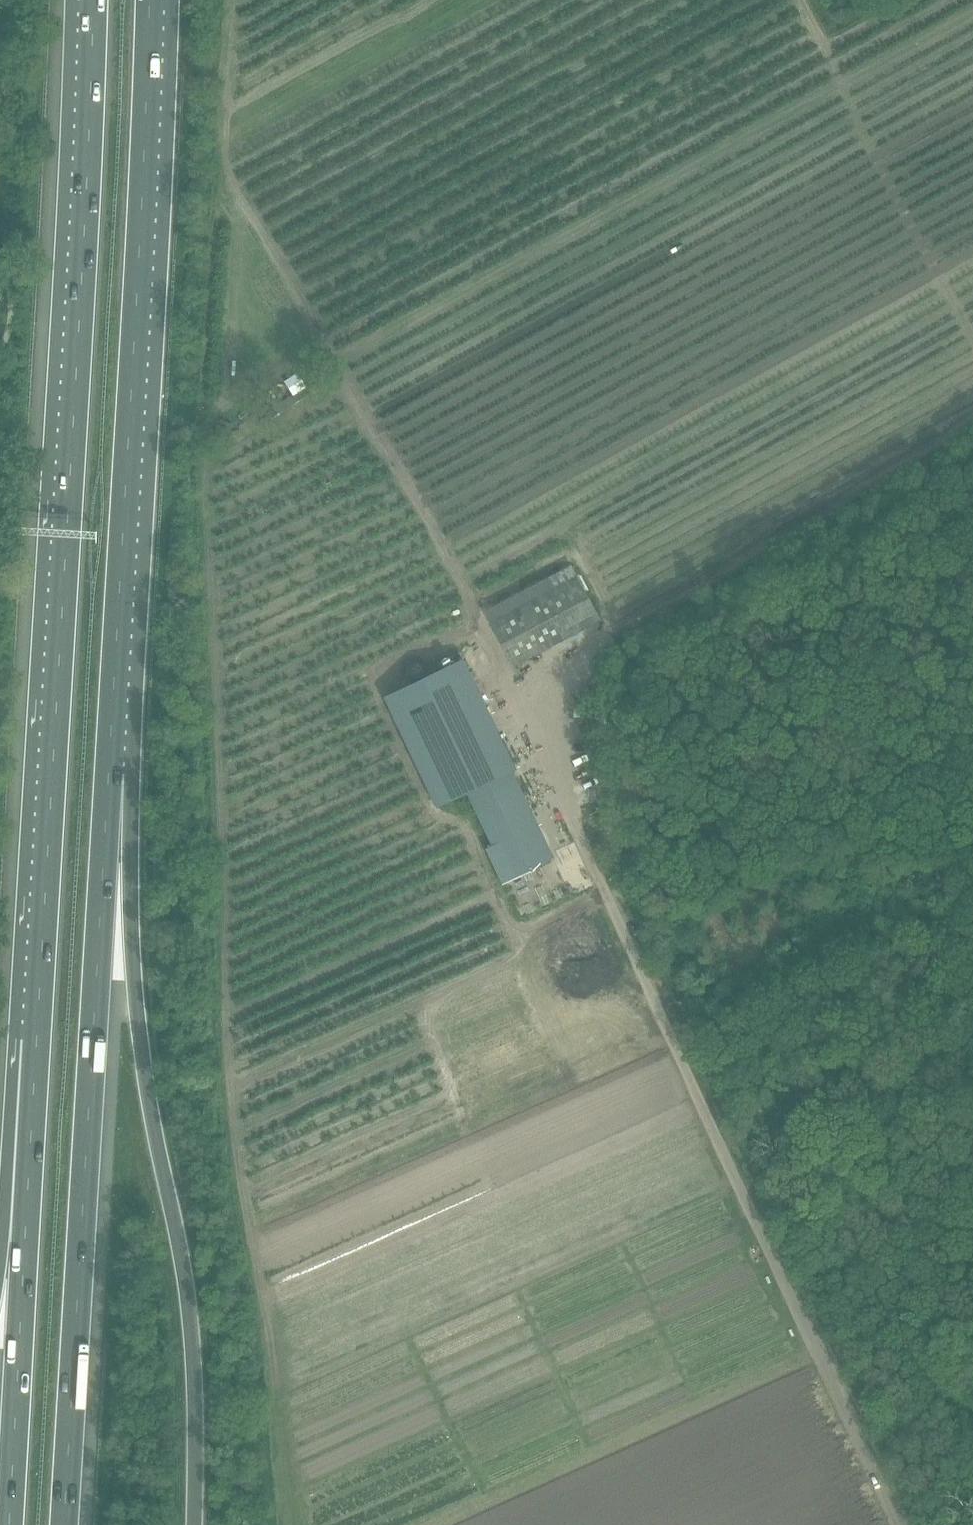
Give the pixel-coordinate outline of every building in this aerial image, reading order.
[(485,609),(514,665),(604,619),(574,564),(485,609)] [(461,661),(388,696),(440,805),(468,791),(494,846),(489,848),(505,881),(555,856),(512,770),(513,769),(461,661)]
